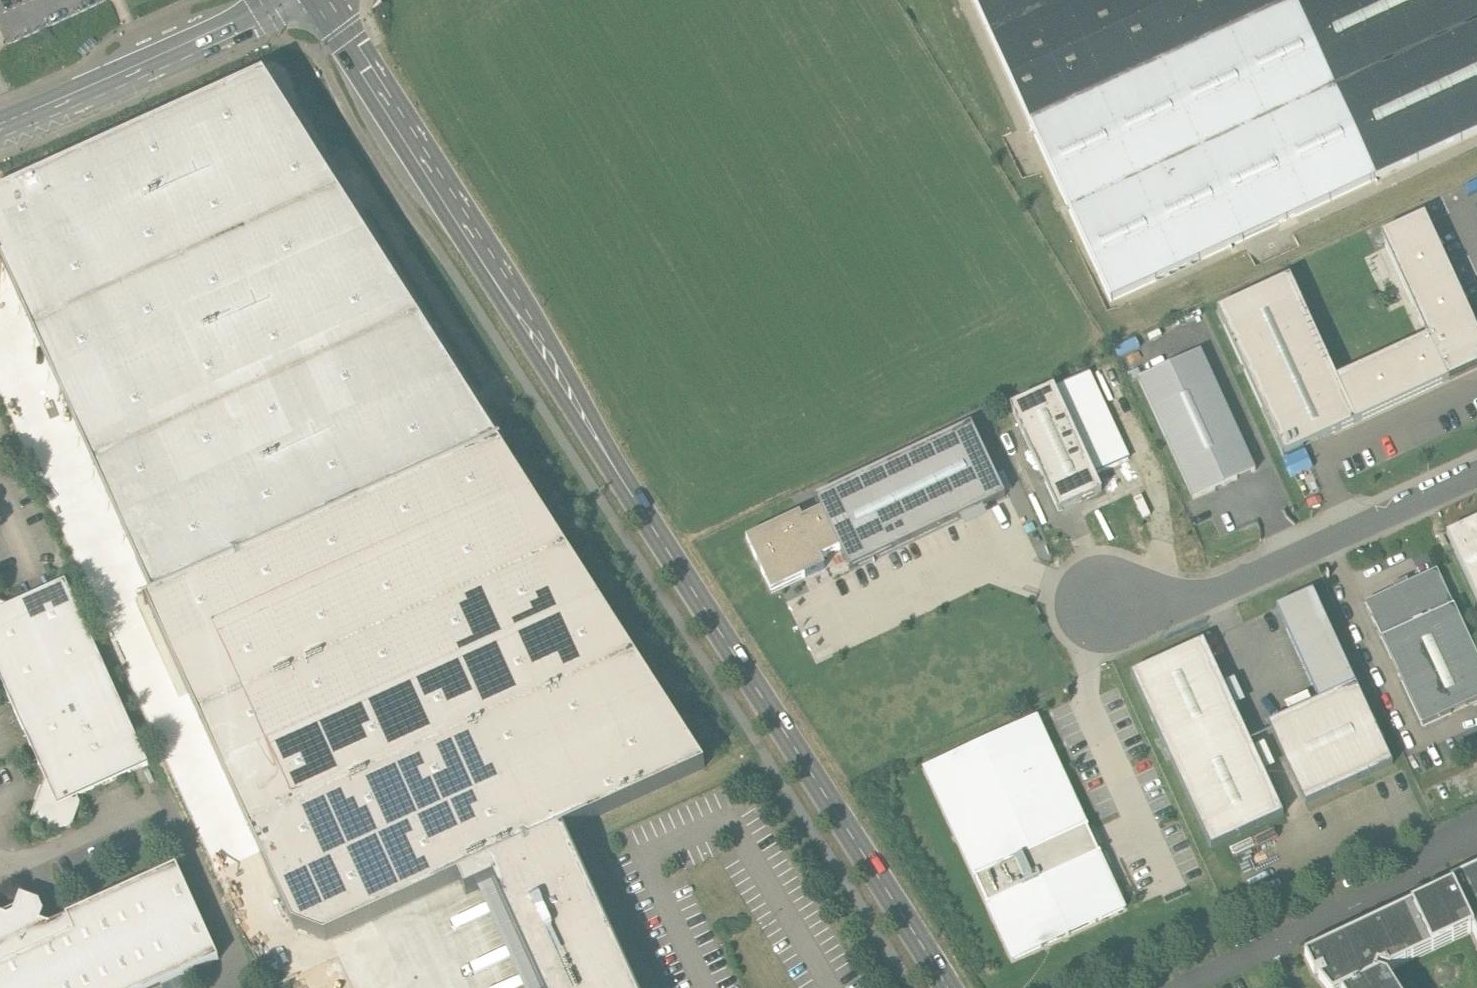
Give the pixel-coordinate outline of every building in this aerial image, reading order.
[(7,45),(108,0),(0,0),(0,29),(7,45)] [(1036,121),(1297,0),(980,0),(1036,121)] [(1036,121),(1114,303),(1382,179),(1299,0),(1297,0),(1036,121)] [(1382,179),(1476,135),(1476,0),(1299,0),(1382,179)] [(497,444),(265,80),(0,200),(0,260),(154,600),(497,444)] [(1430,219),(1383,240),(1428,340),(1339,380),(1294,280),(1212,317),(1277,462),(1314,446),(1476,373),(1476,322),(1430,219)] [(1259,478),(1204,358),(1148,382),(1203,503),(1259,478)] [(1054,389),(1094,476),(1128,460),(1088,373),(1054,389)] [(1054,389),(1054,387),(1010,407),(1058,513),(1102,492),(1094,476),(1054,389)] [(1009,496),(975,423),(821,496),(828,511),(845,547),(855,569),(1009,496)] [(564,831),(705,768),(499,446),(502,445),(501,443),(497,444),(154,600),(144,604),(145,606),(148,605),(294,928),(326,940),(459,880),(466,894),(492,882),(541,987),(635,987),(564,831)] [(824,557),(845,547),(828,511),(807,521),(804,514),(751,540),(776,591),(828,566),(824,557)] [(1445,534),(1476,603),(1476,520),(1445,534)] [(1364,603),(1422,729),(1476,704),(1476,658),(1437,570),(1364,603)] [(66,583),(11,607),(0,603),(0,681),(45,779),(29,820),(36,817),(39,823),(59,830),(73,825),(80,804),(77,797),(148,764),(66,583)] [(1313,593),(1277,610),(1320,702),(1355,686),(1313,593)] [(1283,817),(1203,642),(1130,676),(1210,850),(1283,817)] [(1392,767),(1355,686),(1320,702),(1267,726),(1305,807),(1392,767)] [(1037,719),(926,770),(1013,962),(1124,911),(1037,719)] [(219,960),(176,867),(50,925),(41,922),(44,913),(40,903),(21,896),(14,914),(7,917),(0,915),(0,987),(156,987),(219,960)] [(1450,882),(1452,888),(1302,956),(1313,976),(1324,987),(1396,987),(1391,980),(1393,970),(1473,933),(1476,941),(1476,870),(1450,882)]
